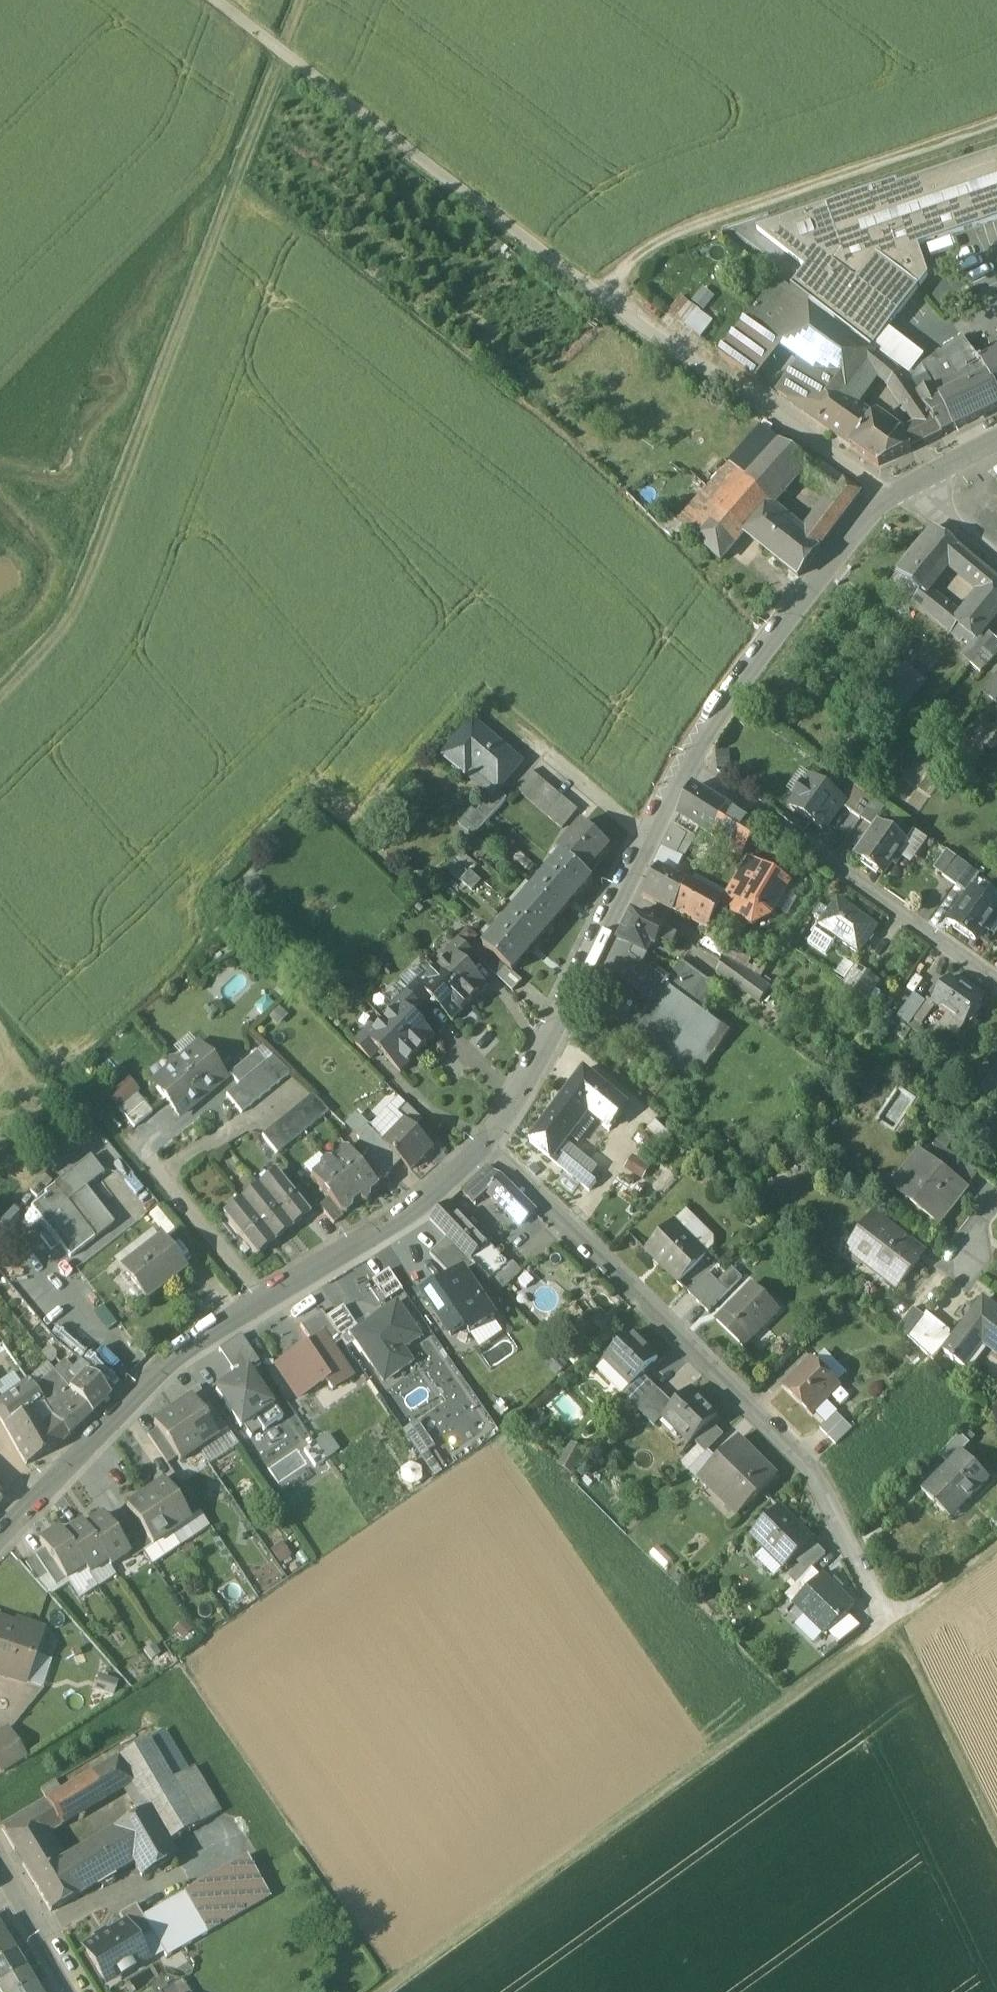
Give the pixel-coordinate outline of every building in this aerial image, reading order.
[(898,188),(897,184),(826,208),(842,255),(834,265),(856,282),(876,255),(920,289),(929,277),(919,248),(996,221),(996,154),(898,188)] [(792,290),(828,319),(856,282),(834,265),(842,255),(826,208),(759,232),(807,270),(792,290)] [(920,289),(876,255),(856,282),(828,319),(842,329),(873,352),(882,340),(920,289)] [(777,278),(745,316),(760,328),(790,289),(777,278)] [(705,310),(717,296),(704,285),(693,300),(705,310)] [(792,290),(790,289),(760,328),(783,346),(803,362),(813,370),(842,329),(828,319),(792,290)] [(714,321),(681,296),(668,313),(701,338),(714,321)] [(760,328),(745,316),(717,353),(757,381),(783,346),(760,328)] [(873,352),(842,329),(813,370),(828,380),(848,394),(865,371),(877,355),(873,352)] [(964,339),(923,366),(928,377),(909,386),(932,418),(943,434),(954,429),(955,429),(996,408),(996,355),(981,363),(964,339)] [(882,340),(873,352),(877,355),(880,356),(889,345),(882,340)] [(877,355),(865,371),(879,381),(887,388),(913,428),(932,418),(909,386),(898,370),(880,356),(877,355)] [(803,362),(792,376),(794,377),(780,395),(803,411),(828,380),(813,370),(803,362)] [(848,394),(828,380),(803,411),(852,446),(873,418),(845,398),(848,394)] [(913,428),(898,436),(873,418),(852,446),(880,466),(943,435),(943,434),(932,418),(913,428)] [(808,461),(780,443),(746,480),(771,503),(796,476),(809,462),(812,458),(811,457),(808,461)] [(845,482),(812,458),(809,462),(796,476),(829,503),(845,482)] [(746,480),(729,466),(678,522),(721,562),(745,533),(768,507),(771,503),(746,480)] [(829,503),(805,536),(806,537),(807,537),(820,548),(861,494),(845,482),(829,503)] [(805,536),(768,507),(745,533),(799,576),(820,548),(807,537),(806,537),(805,536)] [(958,548),(934,527),(896,571),(922,591),(925,588),(948,560),(958,548)] [(958,548),(948,560),(984,591),(984,592),(996,601),(996,581),(958,548)] [(922,591),(896,571),(889,582),(914,602),(919,595),(922,591)] [(925,588),(922,591),(919,595),(958,625),(963,618),(925,588)] [(984,592),(963,618),(958,625),(977,640),(996,616),(996,601),(984,592)] [(919,595),(914,602),(962,644),(964,641),(971,647),(977,640),(958,625),(919,595)] [(962,657),(971,665),(995,639),(986,630),(977,640),(971,647),(962,657)] [(966,670),(976,678),(996,657),(996,640),(995,639),(971,665),(966,670)] [(983,691),(996,704),(996,676),(983,691)] [(974,732),(973,731),(972,733),(993,752),(996,746),(996,731),(985,720),(974,732)] [(523,764),(474,722),(444,758),(466,777),(477,764),(503,787),(523,764)] [(985,752),(968,738),(952,755),(971,770),(985,752)] [(579,812),(532,772),(516,790),(563,829),(579,812)] [(805,788),(803,786),(796,796),(798,798),(791,808),(823,831),(842,805),(845,801),(838,795),(812,778),(805,788)] [(861,819),(874,801),(847,782),(838,795),(845,801),(842,805),(861,819)] [(708,797),(693,787),(679,816),(713,838),(728,809),(719,804),(722,799),(711,793),(708,797)] [(477,814),(476,815),(487,824),(502,806),(492,797),(477,814)] [(874,801),(861,819),(873,827),(885,809),(874,801)] [(760,829),(728,809),(713,838),(743,857),(760,829)] [(477,814),(474,812),(460,828),(464,830),(474,839),(487,824),(476,815),(477,814)] [(563,856),(484,948),(505,966),(513,973),(593,880),(587,875),(611,848),(583,824),(558,852),(563,856)] [(907,842),(884,826),(876,837),(871,833),(855,857),(883,877),(892,864),(896,867),(902,859),(898,856),(907,842)] [(687,836),(673,827),(663,849),(677,856),(687,836)] [(474,839),(464,830),(456,839),(467,848),(474,839)] [(849,860),(860,842),(849,836),(839,854),(849,860)] [(944,876),(956,858),(945,851),(933,869),(944,876)] [(791,883),(749,858),(736,879),(737,880),(750,887),(734,914),(753,925),(772,915),(791,883)] [(956,858),(944,876),(956,884),(968,867),(956,858)] [(968,867),(956,884),(967,892),(980,875),(968,867)] [(688,885),(659,869),(644,897),(673,913),(674,913),(687,886),(688,885)] [(722,905),(687,886),(674,913),(707,931),(722,905)] [(965,899),(949,923),(977,943),(986,930),(990,933),(996,923),(996,905),(978,892),(970,903),(965,899)] [(878,928),(838,901),(820,927),(838,940),(859,955),(878,928)] [(666,931),(633,915),(619,942),(642,953),(648,956),(652,947),(657,950),(660,945),(666,931)] [(826,956),(838,940),(820,927),(809,943),(826,956)] [(679,938),(666,931),(660,945),(672,951),(679,938)] [(477,956),(459,940),(451,949),(468,965),(477,956)] [(642,953),(619,942),(607,967),(623,979),(642,953)] [(468,965),(451,949),(443,957),(448,962),(439,971),(471,1004),(489,987),(468,965)] [(674,976),(648,956),(642,953),(623,979),(654,1003),(674,976)] [(759,982),(724,962),(717,971),(761,1003),(771,990),(759,982)] [(737,1002),(684,963),(674,976),(654,1003),(650,1009),(714,1056),(732,1032),(721,1023),(737,1002)] [(513,973),(505,966),(496,975),(514,992),(523,982),(513,973)] [(858,967),(846,986),(856,993),(869,975),(858,967)] [(471,1004),(439,971),(429,981),(424,975),(416,984),(432,1000),(454,1022),(471,1004)] [(961,988),(949,980),(933,1003),(965,1026),(985,998),(964,983),(961,988)] [(432,1000),(416,984),(407,992),(424,1009),(432,1000)] [(424,1009),(407,992),(399,1000),(415,1017),(424,1009)] [(912,999),(899,1017),(910,1025),(923,1006),(912,999)] [(415,1017),(399,1000),(390,1009),(395,1014),(386,1023),(419,1056),(436,1039),(415,1017)] [(714,1056),(650,1009),(639,1023),(659,1038),(703,1070),(714,1056)] [(419,1056),(386,1023),(377,1032),(372,1027),(363,1035),(380,1052),(401,1074),(419,1056)] [(659,1038),(639,1023),(631,1034),(651,1049),(659,1038)] [(380,1052),(363,1035),(354,1044),(371,1061),(380,1052)] [(225,1079),(198,1047),(175,1066),(202,1098),(225,1079)] [(257,1052),(229,1075),(238,1086),(245,1081),(254,1073),(263,1065),(266,1063),(257,1052)] [(290,1075),(273,1058),(266,1063),(263,1065),(278,1084),(290,1075)] [(263,1065),(254,1073),(269,1092),(278,1084),(263,1065)] [(979,1090),(989,1098),(996,1088),(996,1065),(979,1090)] [(202,1098),(175,1066),(152,1085),(179,1117),(202,1098)] [(585,1072),(529,1143),(550,1159),(556,1151),(569,1135),(584,1116),(586,1113),(591,1117),(594,1113),(613,1128),(630,1107),(585,1072)] [(269,1092),(254,1073),(245,1081),(260,1099),(269,1092)] [(260,1099),(245,1081),(238,1086),(235,1088),(251,1107),(260,1099)] [(132,1097),(120,1083),(106,1095),(118,1108),(132,1097)] [(251,1107),(235,1088),(226,1096),(241,1114),(251,1107)] [(137,1095),(119,1110),(134,1129),(152,1114),(137,1095)] [(330,1112),(312,1095),(299,1106),(314,1125),(330,1112)] [(424,1121),(408,1105),(399,1115),(407,1122),(415,1129),(424,1121)] [(314,1125),(299,1106),(290,1114),(305,1132),(314,1125)] [(357,1111),(347,1123),(359,1134),(370,1122),(357,1111)] [(305,1132),(290,1114),(281,1121),(296,1140),(305,1132)] [(584,1116),(569,1135),(579,1142),(594,1123),(584,1116)] [(296,1140),(281,1121),(271,1129),(286,1147),(296,1140)] [(673,1137),(656,1121),(648,1130),(665,1146),(673,1137)] [(385,1144),(385,1145),(402,1161),(411,1170),(434,1147),(415,1129),(407,1122),(385,1144)] [(385,1144),(368,1128),(358,1138),(361,1142),(392,1171),(402,1161),(385,1145),(385,1144)] [(286,1147),(271,1129),(262,1136),(277,1155),(286,1147)] [(392,1171),(361,1142),(351,1152),(377,1183),(380,1179),(386,1180),(393,1172),(392,1171)] [(351,1152),(350,1151),(346,1150),(341,1154),(341,1159),(332,1166),(359,1198),(363,1203),(366,1203),(372,1198),(372,1194),(380,1187),(377,1183),(351,1152)] [(597,1183),(556,1151),(550,1159),(591,1191),(597,1183)] [(634,1155),(625,1168),(642,1180),(651,1167),(634,1155)] [(947,1175),(925,1157),(898,1192),(940,1225),(962,1196),(942,1181),(947,1175)] [(90,1158),(53,1186),(95,1239),(95,1240),(113,1225),(85,1189),(103,1175),(90,1158)] [(979,1174),(960,1159),(952,1170),(971,1185),(979,1174)] [(332,1166),(329,1161),(325,1161),(320,1165),(319,1170),(311,1177),(328,1199),(340,1213),(345,1214),(351,1209),(351,1205),(359,1198),(332,1166)] [(63,1163),(47,1176),(54,1185),(70,1171),(63,1163)] [(488,1166),(461,1192),(474,1205),(487,1192),(491,1188),(501,1179),(488,1166)] [(309,1214),(277,1174),(260,1189),(291,1228),(309,1214)] [(530,1208),(501,1179),(491,1188),(521,1217),(530,1208)] [(95,1239),(53,1186),(44,1194),(46,1196),(31,1208),(59,1245),(70,1259),(95,1240),(95,1239)] [(521,1217),(491,1188),(487,1192),(521,1226),(534,1213),(530,1208),(521,1217)] [(291,1228),(260,1189),(242,1203),(274,1242),(291,1228)] [(340,1213),(328,1199),(319,1206),(334,1224),(343,1217),(340,1213)] [(274,1242),(242,1203),(225,1217),(256,1257),(274,1242)] [(475,1232),(448,1204),(432,1219),(459,1247),(475,1232)] [(531,1241),(548,1225),(537,1212),(519,1229),(531,1241)] [(714,1239),(687,1212),(676,1223),(707,1255),(714,1248),(714,1239)] [(905,1240),(874,1216),(849,1248),(865,1261),(864,1263),(898,1289),(921,1260),(901,1245),(905,1240)] [(676,1223),(646,1252),(678,1284),(707,1255),(676,1223)] [(48,1231),(40,1237),(51,1251),(59,1245),(48,1231)] [(487,1245),(475,1232),(459,1247),(472,1260),(487,1245)] [(161,1239),(120,1271),(145,1303),(186,1271),(161,1239)] [(447,1239),(431,1255),(453,1279),(464,1271),(466,1275),(475,1268),(447,1239)] [(507,1265),(487,1245),(472,1260),(492,1281),(507,1265)] [(733,1269),(718,1284),(728,1294),(743,1279),(733,1269)] [(389,1270),(373,1281),(389,1302),(404,1291),(389,1270)] [(453,1279),(426,1297),(452,1337),(466,1328),(471,1335),(496,1319),(466,1275),(464,1271),(453,1279)] [(708,1274),(689,1294),(699,1303),(718,1284),(708,1274)] [(718,1284),(699,1303),(709,1313),(728,1294),(718,1284)] [(753,1286),(731,1307),(733,1309),(720,1323),(718,1321),(717,1322),(744,1348),(779,1312),(753,1286)] [(944,1352),(952,1359),(951,1360),(953,1362),(954,1361),(963,1367),(982,1342),(996,1353),(996,1311),(984,1301),(954,1340),(944,1352)] [(359,1331),(353,1335),(357,1341),(385,1382),(404,1369),(395,1356),(422,1338),(399,1304),(359,1331)] [(359,1331),(343,1308),(326,1319),(342,1342),(346,1348),(357,1341),(353,1335),(359,1331)] [(914,1309),(898,1330),(908,1339),(925,1317),(914,1309)] [(322,1312),(301,1326),(312,1342),(323,1335),(332,1349),(342,1342),(326,1319),(322,1312)] [(944,1332),(925,1317),(908,1339),(933,1361),(942,1351),(944,1352),(954,1340),(951,1338),(952,1335),(951,1333),(950,1332),(949,1331),(947,1330),(945,1331),(944,1332)] [(658,1360),(632,1334),(606,1360),(633,1386),(658,1360)] [(332,1349),(323,1335),(312,1342),(306,1346),(328,1379),(326,1380),(332,1390),(352,1377),(332,1349)] [(240,1336),(220,1350),(234,1371),(238,1368),(241,1373),(248,1368),(250,1371),(251,1372),(260,1366),(240,1336)] [(306,1346),(276,1366),(298,1399),(326,1380),(328,1379),(306,1346)] [(841,1388),(812,1359),(784,1388),(813,1416),(841,1388)] [(66,1361),(55,1371),(65,1383),(70,1389),(77,1381),(71,1375),(75,1371),(66,1361)] [(241,1373),(215,1391),(241,1428),(255,1418),(265,1432),(284,1419),(251,1372),(250,1371),(248,1368),(241,1373)] [(54,1371),(34,1388),(43,1401),(50,1395),(65,1383),(55,1371),(54,1371)] [(111,1396),(94,1379),(85,1373),(77,1381),(70,1389),(75,1396),(92,1415),(111,1396)] [(0,1403),(0,1406),(11,1422),(29,1411),(43,1401),(34,1388),(30,1382),(0,1403)] [(649,1382),(630,1402),(639,1412),(659,1392),(649,1382)] [(65,1383),(50,1395),(60,1409),(75,1396),(70,1389),(65,1383)] [(211,1405),(198,1386),(188,1393),(192,1398),(201,1411),(211,1405)] [(659,1392),(639,1412),(649,1422),(669,1401),(659,1392)] [(690,1392),(665,1418),(691,1444),(693,1442),(707,1428),(717,1418),(690,1392)] [(60,1409),(53,1416),(57,1422),(68,1436),(92,1415),(75,1396),(60,1409)] [(201,1411),(192,1398),(173,1410),(199,1449),(218,1437),(201,1411)] [(53,1416),(52,1416),(43,1401),(29,1411),(52,1450),(68,1436),(57,1422),(53,1416)] [(199,1449),(173,1410),(154,1423),(158,1428),(178,1458),(180,1462),(199,1449)] [(52,1450),(29,1411),(11,1422),(5,1426),(27,1465),(52,1450)] [(837,1413),(820,1430),(837,1446),(853,1430),(837,1413)] [(420,1455),(435,1447),(420,1420),(405,1428),(420,1455)] [(178,1458),(158,1428),(148,1435),(168,1465),(178,1458)] [(707,1428),(693,1442),(699,1448),(707,1455),(710,1452),(724,1438),(714,1428),(710,1432),(707,1428)] [(326,1432),(304,1449),(317,1466),(339,1449),(326,1432)] [(961,1436),(940,1458),(948,1466),(962,1452),(963,1453),(971,1445),(961,1436)] [(777,1477),(739,1440),(718,1460),(703,1476),(726,1498),(723,1502),(738,1517),(777,1477)] [(571,1471),(583,1450),(572,1444),(560,1464),(571,1471)] [(699,1448),(682,1465),(689,1473),(707,1455),(699,1448)] [(707,1455),(689,1473),(698,1481),(703,1476),(718,1460),(710,1452),(707,1455)] [(948,1466),(950,1468),(924,1494),(945,1515),(964,1496),(970,1501),(991,1480),(963,1453),(962,1452),(948,1466)] [(423,1482),(420,1469),(413,1471),(412,1466),(402,1469),(407,1486),(423,1482)] [(187,1493),(174,1474),(164,1481),(177,1500),(187,1493)] [(164,1481),(146,1494),(172,1533),(191,1520),(177,1500),(164,1481)] [(172,1533),(146,1494),(127,1507),(133,1516),(153,1546),(172,1533)] [(814,1540),(781,1508),(751,1538),(784,1570),(795,1559),(813,1542),(814,1540)] [(113,1529),(104,1515),(85,1527),(85,1528),(108,1562),(107,1562),(111,1567),(130,1554),(126,1548),(113,1529)] [(153,1546),(133,1516),(123,1523),(136,1542),(143,1552),(153,1546)] [(108,1562),(85,1528),(85,1527),(82,1523),(64,1535),(63,1535),(85,1568),(89,1575),(107,1562),(108,1562)] [(136,1542),(123,1523),(113,1529),(126,1548),(136,1542)] [(85,1568),(63,1535),(64,1535),(59,1528),(40,1541),(45,1550),(66,1580),(66,1581),(85,1568)] [(826,1556),(813,1542),(795,1559),(809,1573),(813,1569),(826,1556)] [(66,1580),(45,1550),(35,1557),(48,1575),(56,1586),(66,1580)] [(48,1575),(35,1557),(26,1563),(38,1582),(48,1575)] [(809,1573),(797,1586),(805,1594),(822,1578),(813,1569),(809,1573)] [(855,1607),(823,1576),(805,1594),(795,1605),(826,1636),(829,1633),(848,1614),(855,1607)] [(805,1594),(797,1586),(786,1597),(795,1605),(805,1594)] [(862,1628),(848,1614),(829,1633),(841,1644),(862,1628)] [(0,1621),(0,1674),(24,1682),(40,1634),(0,1621)] [(42,1639),(37,1651),(49,1657),(54,1645),(42,1639)] [(99,1674),(94,1688),(113,1695),(118,1681),(99,1674)] [(0,1735),(0,1767),(4,1773),(26,1759),(8,1730),(0,1735)] [(188,1772),(165,1732),(147,1743),(171,1783),(188,1772)] [(171,1783),(147,1743),(117,1761),(131,1785),(148,1812),(167,1844),(168,1843),(168,1844),(169,1843),(197,1826),(171,1783)] [(117,1761),(3,1829),(15,1850),(44,1833),(43,1832),(103,1796),(105,1801),(131,1785),(117,1761)] [(219,1813),(193,1769),(188,1772),(171,1783),(197,1826),(219,1813)] [(167,1844),(148,1812),(74,1856),(93,1888),(141,1859),(167,1844)] [(62,1863),(44,1833),(15,1850),(52,1912),(93,1888),(74,1856),(62,1863)] [(167,1844),(141,1859),(149,1873),(177,1856),(169,1843),(168,1844),(168,1843),(167,1844)] [(247,1856),(183,1893),(207,1935),(271,1898),(247,1856)] [(152,1933),(167,1958),(207,1935),(183,1893),(143,1917),(152,1933)] [(143,1917),(136,1906),(119,1915),(125,1924),(126,1924),(137,1943),(152,1933),(143,1917)] [(125,1924),(85,1948),(103,1979),(117,1971),(121,1978),(134,1970),(130,1963),(144,1955),(137,1943),(126,1924),(125,1924)] [(0,1942),(0,1964),(16,1954),(7,1938),(0,1942)] [(0,1964),(0,1985),(25,1969),(16,1954),(0,1964)] [(0,1985),(0,1991),(22,1991),(35,1984),(25,1969),(0,1985)] [(162,1991),(190,1991),(182,1980),(162,1991)]
